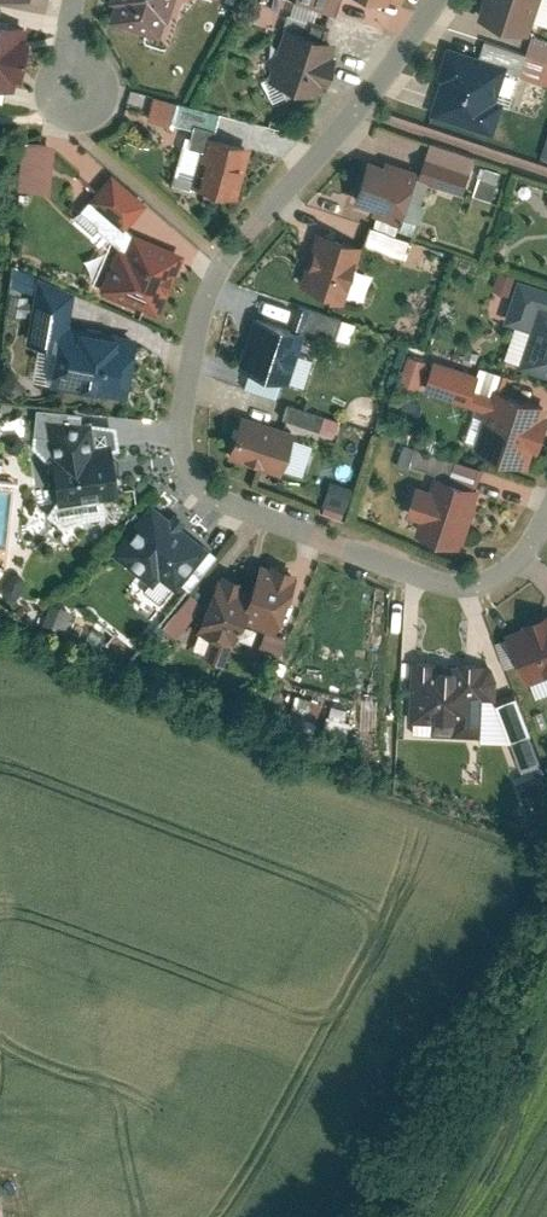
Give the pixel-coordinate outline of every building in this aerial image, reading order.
[(166,40),(180,0),(119,0),(112,20),(166,40)] [(480,15),(531,33),(542,0),(485,0),(480,15)] [(0,20),(0,80),(11,83),(24,25),(0,20)] [(271,76),(318,92),(336,43),(289,26),(271,76)] [(482,54),(451,46),(433,110),(496,128),(513,69),(546,80),(546,59),(487,40),(482,54)] [(177,100),(153,94),(147,117),(171,123),(177,100)] [(218,110),(178,100),(174,118),(214,128),(218,110)] [(192,177),(235,192),(252,146),(209,130),(192,177)] [(20,187),(50,190),(55,142),(25,139),(20,187)] [(417,220),(428,185),(463,196),(476,155),(432,141),(423,172),(370,155),(355,200),(417,220)] [(82,207),(119,241),(100,286),(159,311),(184,251),(126,226),(125,225),(146,200),(113,172),(82,207)] [(498,181),(482,176),(477,192),(493,197),(498,181)] [(412,236),(371,224),(366,242),(407,254),(412,236)] [(300,282),(345,297),(363,244),(317,229),(300,282)] [(11,281),(35,291),(29,339),(58,342),(53,382),(128,392),(137,333),(70,324),(75,289),(13,263),(11,281)] [(501,268),(495,286),(512,291),(518,273),(501,268)] [(507,317),(534,326),(542,302),(546,304),(546,279),(522,271),(507,317)] [(342,316),(301,303),(295,321),(336,335),(342,316)] [(546,372),(546,305),(543,303),(522,364),(546,372)] [(238,363),(287,379),(304,328),(255,312),(238,363)] [(401,378),(419,384),(428,357),(410,351),(401,378)] [(531,464),(546,414),(546,401),(507,389),(513,370),(480,359),(476,370),(434,356),(424,387),(489,408),(476,446),(531,464)] [(340,417),(288,400),(283,415),(335,431),(340,417)] [(293,429),(244,414),(231,454),(281,469),(293,429)] [(48,421),(60,501),(119,493),(112,445),(96,448),(91,415),(48,421)] [(459,455),(419,443),(413,463),(453,475),(459,455)] [(419,530),(465,545),(484,487),(438,472),(435,481),(421,477),(410,512),(424,517),(419,530)] [(322,504),(344,512),(353,487),(331,479),(322,504)] [(152,499),(111,549),(153,584),(160,575),(175,587),(209,546),(152,499)] [(204,655),(225,663),(243,617),(275,630),(299,571),(264,557),(254,581),(221,568),(197,626),(213,633),(204,655)] [(191,592),(162,626),(174,635),(202,602),(191,592)] [(66,629),(73,613),(56,606),(49,622),(66,629)] [(532,679),(546,673),(546,614),(512,627),(532,679)] [(265,628),(258,646),(279,654),(286,637),(265,628)] [(482,733),(483,696),(499,697),(500,662),(463,660),(463,665),(440,664),(440,660),(415,659),(412,718),(434,720),(433,732),(482,733)] [(511,739),(532,731),(517,693),(496,701),(511,739)]
